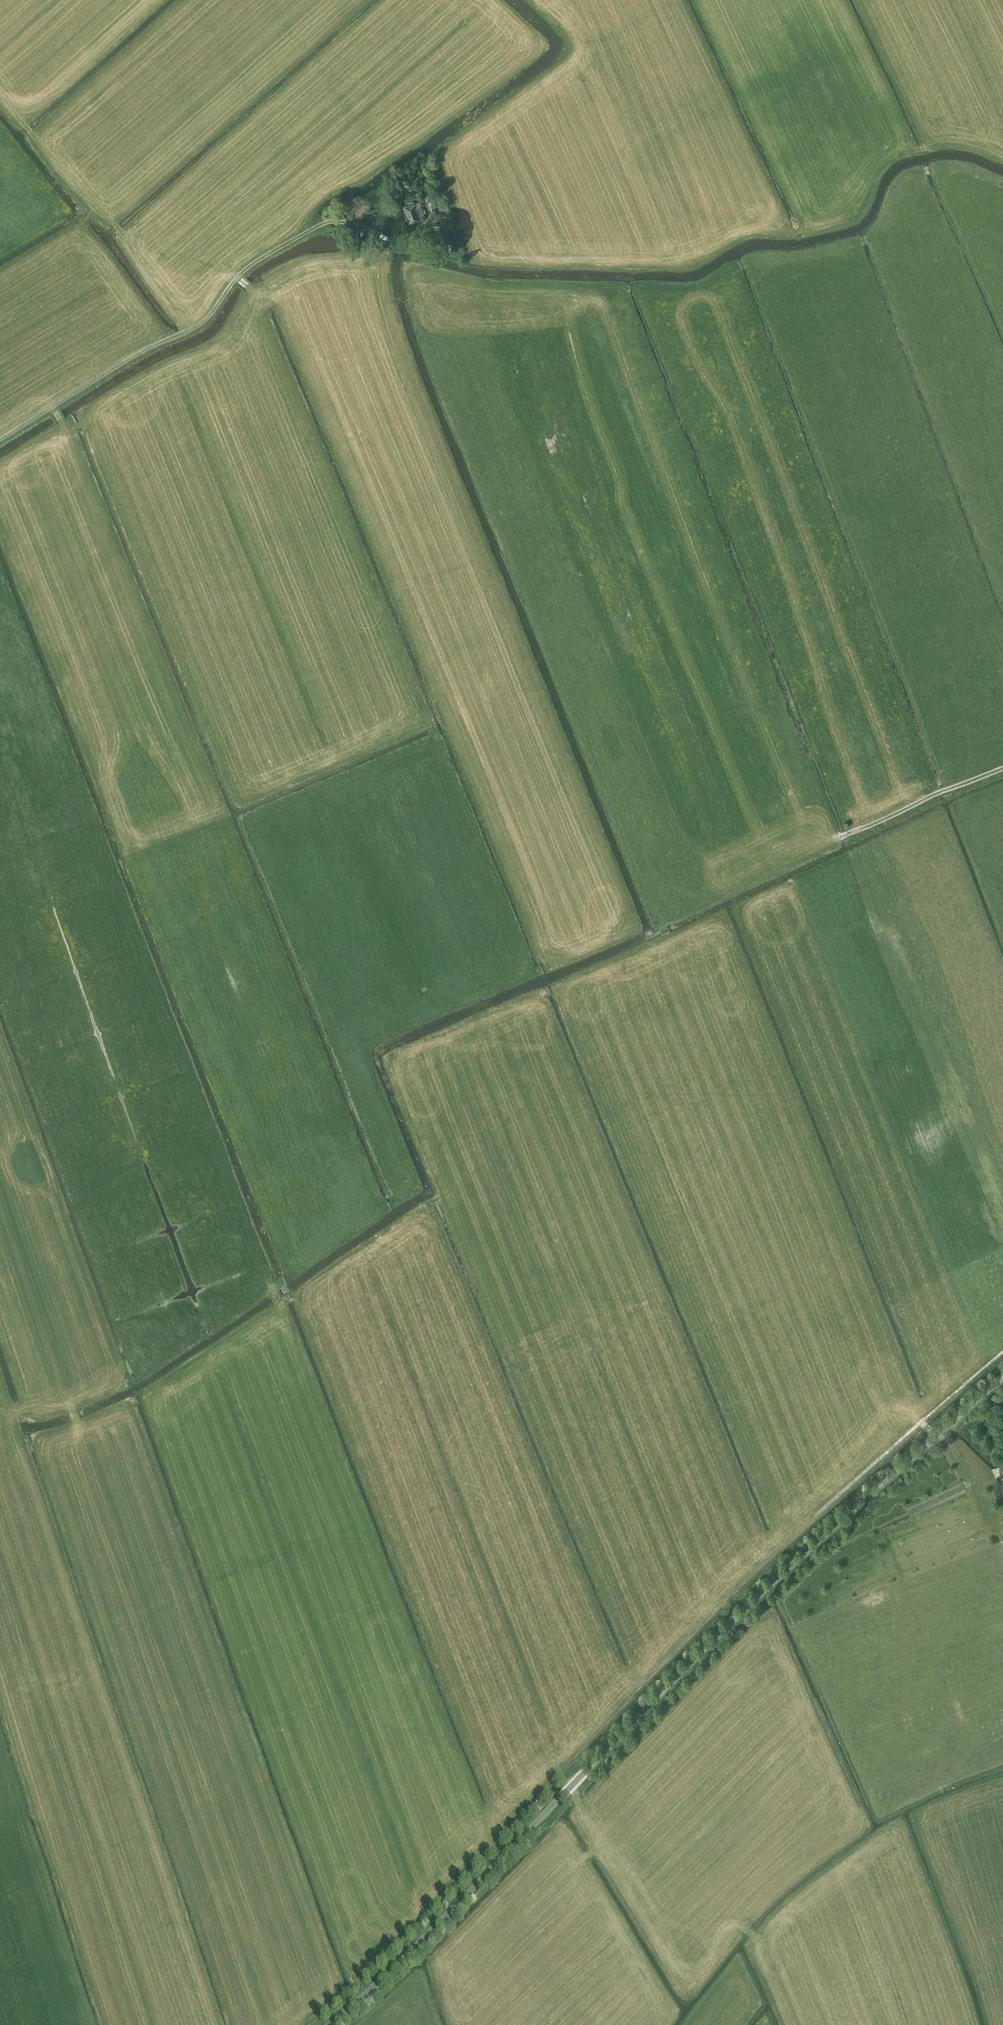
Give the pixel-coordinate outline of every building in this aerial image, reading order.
[(432,209),(440,207),(438,199),(430,201),(432,209)] [(410,223),(425,217),(420,201),(404,207),(410,223)] [(336,210),(335,218),(343,219),(344,211),(336,210)] [(436,220),(445,217),(443,211),(434,214),(436,220)] [(441,245),(452,241),(446,222),(435,225),(441,245)]
